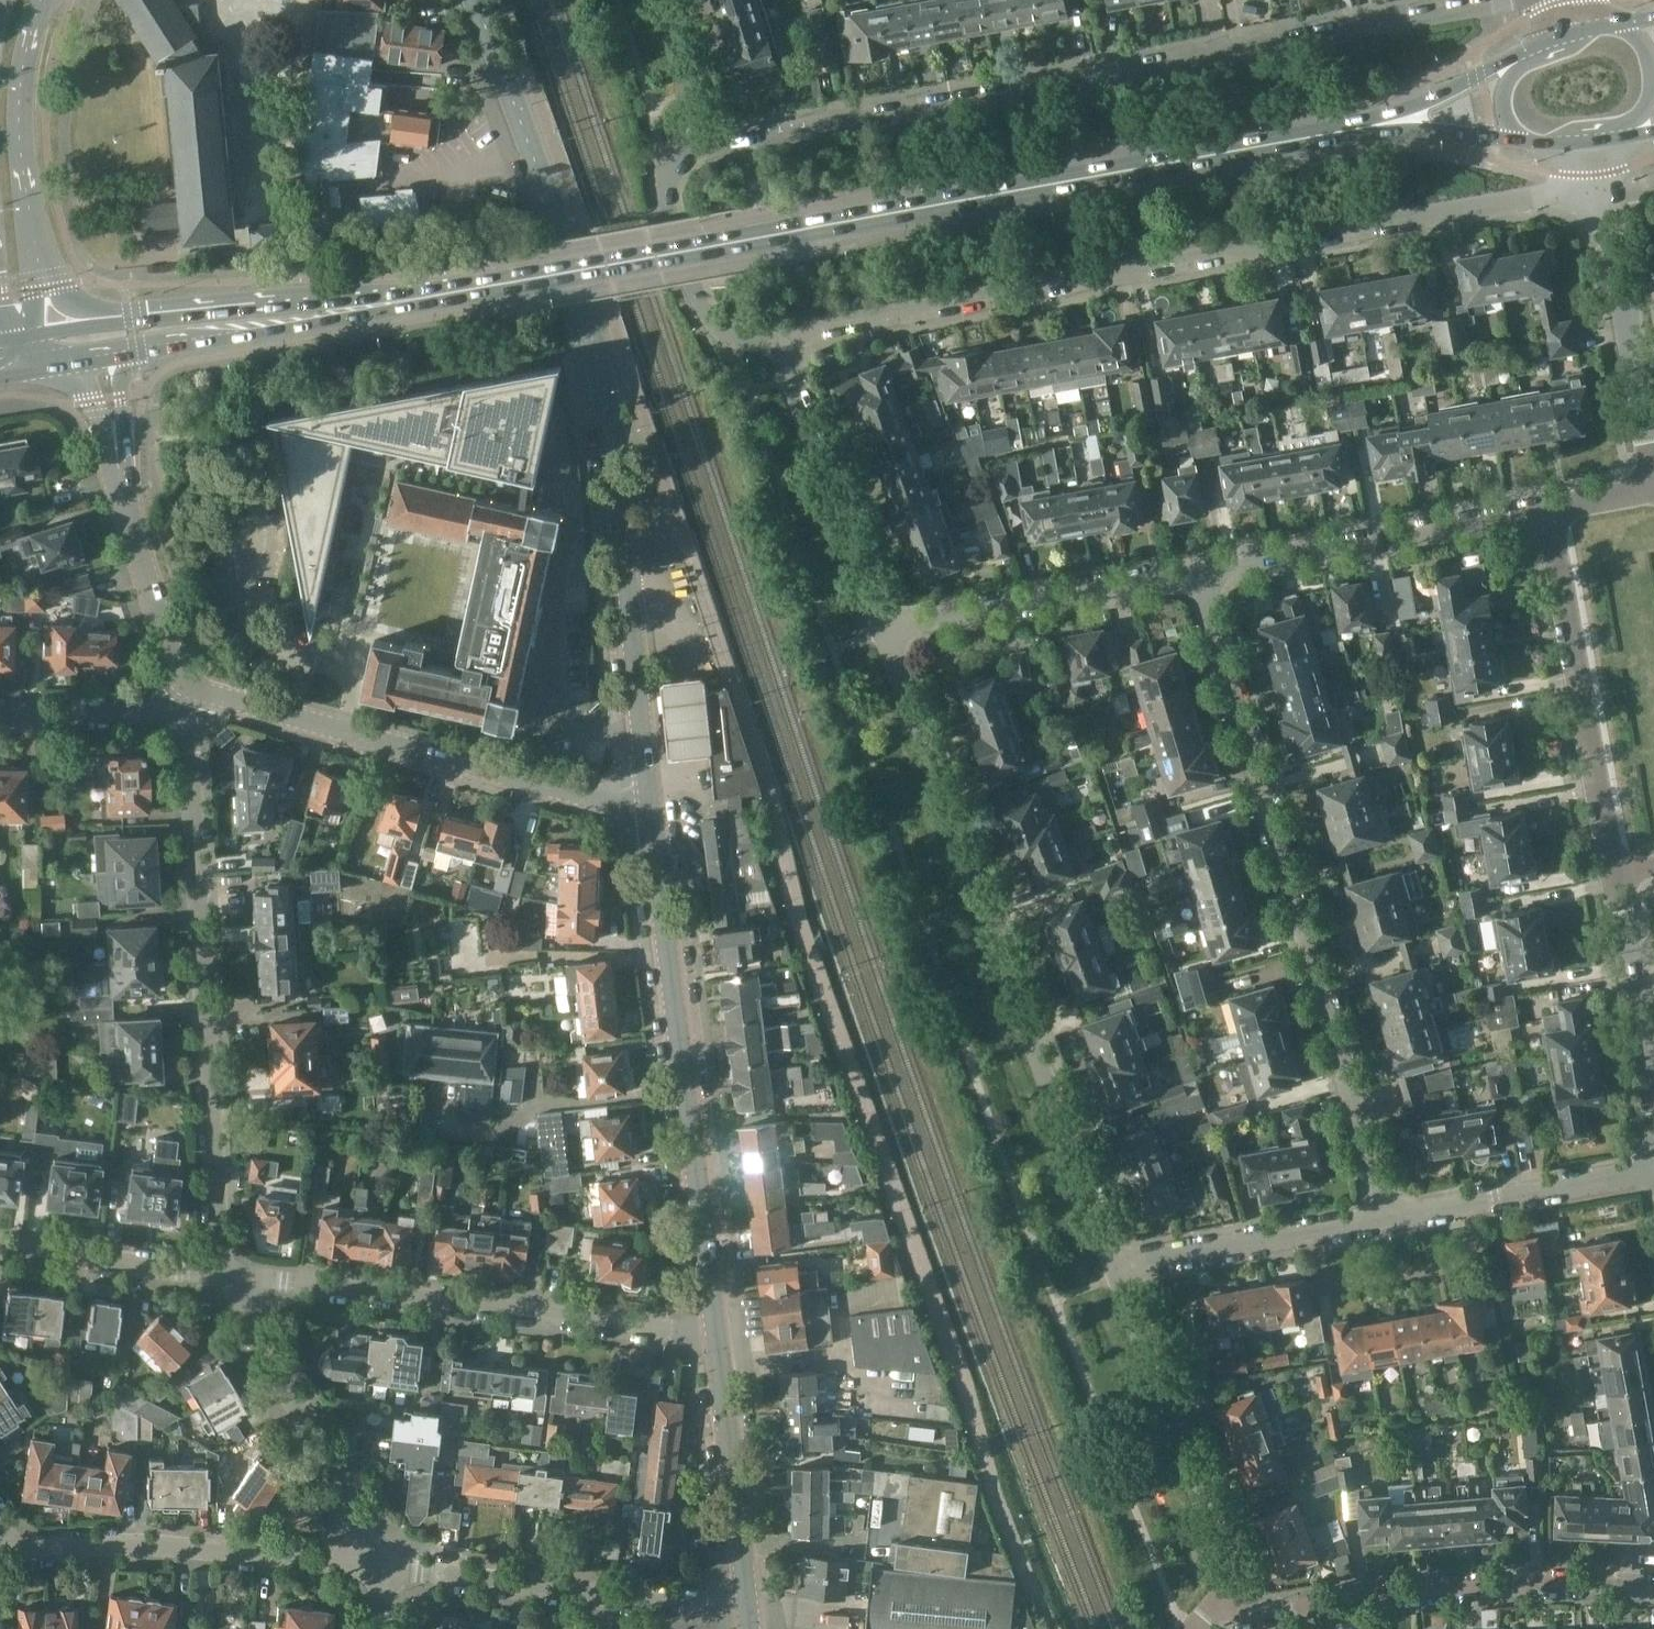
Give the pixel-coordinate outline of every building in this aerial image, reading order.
[(239,238),(222,68),(221,61),(219,40),(203,42),(202,23),(200,3),(180,5),(177,0),(118,0),(159,63),(160,63),(163,96),(171,95),(181,200),(133,205),(136,231),(187,226),(189,243),(239,238)] [(321,10),(322,10),(380,12),(380,11),(385,11),(386,0),(323,0),(321,9),(321,10)] [(722,17),(762,5),(760,0),(713,0),(715,6),(718,5),(722,17)] [(904,4),(911,43),(924,40),(926,42),(934,41),(935,38),(936,38),(930,0),(925,0),(916,2),(916,0),(904,0),(904,4)] [(963,33),(957,0),(930,0),(936,38),(950,35),(952,37),(960,36),(961,33),(963,33)] [(963,33),(976,31),(978,33),(986,31),(987,29),(988,29),(983,0),(957,0),(963,33)] [(988,29),(1002,26),(1004,28),(1012,27),(1012,24),(1015,24),(1010,0),(983,0),(988,29)] [(1041,19),(1037,0),(1010,0),(1015,24),(1028,22),(1030,24),(1037,22),(1039,20),(1041,19)] [(1041,19),(1054,17),(1056,19),(1064,17),(1065,15),(1067,14),(1065,0),(1037,0),(1041,19)] [(911,43),(904,4),(879,9),(886,47),(887,47),(897,45),(899,47),(907,46),(909,43),(911,43)] [(764,9),(762,5),(722,17),(722,19),(720,20),(724,35),(727,34),(731,46),(771,33),(764,9)] [(827,17),(825,6),(809,8),(811,21),(827,17)] [(886,47),(879,9),(851,14),(853,32),(841,34),(846,60),(863,57),(866,59),(873,58),(875,55),(888,53),(887,47),(886,47)] [(307,156),(309,179),(341,175),(377,172),(378,159),(381,140),(391,141),(396,110),(388,109),(389,104),(386,104),(388,86),(371,83),(376,53),(383,54),(384,46),(376,46),(380,12),(322,10),(312,77),(316,77),(295,147),(297,147),(298,153),(302,153),(302,156),(307,156)] [(385,47),(384,46),(383,54),(383,58),(440,65),(444,30),(388,23),(385,47)] [(771,33),(731,46),(731,48),(725,50),(727,57),(724,57),(729,72),(731,71),(736,84),(753,79),(751,72),(799,57),(795,41),(775,47),(772,38),(773,37),(771,33)] [(396,108),(396,110),(391,141),(429,146),(429,144),(437,145),(441,117),(433,116),(433,113),(396,108)] [(349,209),(345,210),(341,175),(309,179),(315,231),(350,227),(349,209)] [(368,224),(420,215),(415,191),(363,196),(368,224)] [(306,240),(304,221),(258,225),(260,244),(306,240)] [(1535,295),(1537,308),(1542,307),(1548,339),(1574,334),(1572,320),(1556,323),(1552,303),(1553,302),(1546,263),(1556,262),(1554,248),(1543,250),(1514,255),(1514,252),(1500,255),(1500,258),(1497,258),(1504,300),(1535,295)] [(1504,300),(1497,258),(1492,259),(1491,252),(1488,249),(1478,251),(1477,255),(1460,258),(1470,314),(1488,311),(1486,303),(1504,300)] [(1387,278),(1386,278),(1394,324),(1411,321),(1412,324),(1427,321),(1424,304),(1426,303),(1424,293),(1422,294),(1418,273),(1400,276),(1400,273),(1386,276),(1387,278)] [(1367,279),(1353,281),(1362,330),(1394,324),(1386,278),(1368,282),(1367,279)] [(1326,321),(1329,336),(1362,330),(1353,281),(1338,284),(1339,287),(1321,290),(1324,311),(1322,311),(1324,321),(1326,321)] [(1275,353),(1292,350),(1291,343),(1285,344),(1283,328),(1285,328),(1283,318),(1281,319),(1277,298),(1261,301),(1261,298),(1248,301),(1256,350),(1274,346),(1275,353)] [(1218,310),(1226,350),(1254,345),(1246,301),(1231,304),(1232,307),(1218,310)] [(1203,310),(1189,312),(1197,356),(1226,350),(1218,310),(1204,312),(1203,310)] [(1180,359),(1197,356),(1189,312),(1174,315),(1174,317),(1158,320),(1162,340),(1160,340),(1165,367),(1181,364),(1180,359)] [(1463,315),(1449,318),(1455,351),(1469,348),(1463,315)] [(1449,318),(1435,320),(1440,353),(1455,351),(1449,318)] [(1126,327),(1098,332),(1105,369),(1120,367),(1121,371),(1133,369),(1127,339),(1128,338),(1126,327)] [(1086,332),(1073,334),(1082,383),(1083,385),(1107,380),(1105,369),(1098,332),(1086,334),(1086,332)] [(1383,334),(1391,379),(1403,377),(1394,332),(1383,334)] [(1047,341),(1053,379),(1063,377),(1064,384),(1067,386),(1082,383),(1073,334),(1058,337),(1058,339),(1047,341)] [(1575,339),(1574,334),(1548,339),(1549,343),(1551,358),(1578,353),(1575,339)] [(1310,340),(1318,387),(1332,385),(1369,378),(1367,366),(1331,373),(1324,337),(1310,340)] [(1310,370),(1305,340),(1291,343),(1292,350),(1296,372),(1310,370)] [(1034,341),(1019,344),(1027,384),(1053,379),(1047,341),(1034,344),(1034,341)] [(1001,389),(1027,384),(1019,344),(1005,347),(1005,349),(994,351),(1001,389)] [(981,346),(966,349),(975,393),(1001,389),(994,351),(985,352),(985,348),(982,349),(981,346)] [(903,352),(910,371),(912,377),(926,372),(921,360),(916,347),(903,352)] [(953,354),(930,358),(921,360),(926,372),(933,371),(934,379),(942,399),(975,393),(966,349),(953,351),(953,354)] [(1547,356),(1536,359),(1539,374),(1550,372),(1547,356)] [(861,413),(898,399),(890,378),(905,372),(901,361),(896,363),(895,360),(863,372),(864,375),(833,387),(839,402),(852,398),(858,415),(861,414),(861,413)] [(1231,379),(1228,364),(1217,366),(1220,381),(1231,379)] [(262,417),(257,440),(277,444),(312,629),(337,517),(349,460),(414,474),(420,476),(522,498),(529,499),(532,500),(537,478),(553,402),(561,365),(409,394),(273,419),(272,419),(262,417)] [(1496,366),(1484,368),(1487,384),(1499,382),(1496,366)] [(1487,384),(1484,368),(1474,370),(1477,386),(1487,384)] [(1553,391),(1561,434),(1564,434),(1567,436),(1575,435),(1576,432),(1590,430),(1590,426),(1591,426),(1589,415),(1590,415),(1583,374),(1569,376),(1571,388),(1553,391)] [(1169,399),(1165,376),(1151,378),(1156,402),(1169,399)] [(1434,377),(1421,379),(1424,396),(1437,393),(1434,377)] [(1154,419),(1147,379),(1133,382),(1140,421),(1154,419)] [(1415,397),(1424,396),(1421,379),(1412,381),(1415,397)] [(1235,402),(1250,400),(1247,386),(1233,389),(1235,402)] [(1553,391),(1522,396),(1531,443),(1543,441),(1545,437),(1561,434),(1553,391)] [(1522,396),(1490,402),(1499,446),(1515,443),(1518,445),(1531,443),(1522,396)] [(867,428),(871,439),(907,425),(898,399),(861,413),(861,414),(863,419),(861,422),(864,427),(867,428)] [(935,400),(926,403),(932,418),(941,415),(935,400)] [(1349,404),(1353,427),(1369,424),(1365,401),(1351,403),(1349,404)] [(1483,449),(1498,446),(1499,446),(1490,402),(1459,408),(1468,454),(1481,452),(1483,449)] [(1353,427),(1349,404),(1333,406),(1337,430),(1338,430),(1353,427)] [(1429,414),(1437,457),(1453,454),(1456,456),(1468,454),(1459,408),(1429,414)] [(1061,422),(1059,410),(1048,412),(1051,424),(1061,422)] [(1207,454),(1203,429),(1200,414),(1184,417),(1160,421),(1164,446),(1189,442),(1193,457),(1207,454)] [(1429,414),(1417,417),(1418,427),(1400,431),(1407,472),(1408,477),(1413,476),(1416,478),(1424,476),(1426,474),(1431,473),(1430,467),(1439,466),(1437,457),(1429,414)] [(1021,430),(1019,418),(1007,420),(1010,433),(1021,430)] [(874,453),(878,465),(917,452),(912,438),(923,434),(918,421),(907,425),(871,439),(876,453),(874,453)] [(966,427),(962,423),(951,427),(955,439),(960,438),(969,434),(967,428),(966,427)] [(967,428),(969,434),(971,440),(983,438),(981,423),(966,427),(967,428)] [(1407,472),(1400,431),(1399,424),(1368,429),(1377,477),(1391,475),(1393,477),(1402,475),(1403,472),(1407,472)] [(1013,449),(1008,425),(988,429),(993,453),(1013,449)] [(1123,428),(1129,458),(1131,467),(1133,466),(1145,464),(1138,426),(1123,428)] [(1203,429),(1207,454),(1220,451),(1215,427),(1203,429)] [(1247,429),(1251,450),(1260,498),(1261,498),(1275,496),(1278,498),(1290,495),(1282,452),(1265,455),(1263,445),(1262,445),(1259,427),(1247,429)] [(1325,433),(1308,436),(1317,488),(1321,487),(1323,489),(1332,488),(1334,485),(1348,482),(1339,436),(1338,430),(1337,430),(1325,432),(1325,433)] [(1304,490),(1317,488),(1308,436),(1308,435),(1295,437),(1295,432),(1285,434),(1286,439),(1280,440),(1282,452),(1290,495),(1302,493),(1304,490)] [(960,438),(970,465),(980,461),(977,456),(979,455),(971,440),(969,434),(960,438)] [(5,483),(6,493),(26,489),(24,479),(41,476),(37,456),(36,457),(33,441),(27,442),(26,437),(0,441),(0,484),(5,483)] [(971,440),(979,455),(986,454),(983,438),(971,440)] [(1050,484),(1062,482),(1055,447),(1043,449),(1050,484)] [(1262,504),(1261,498),(1260,498),(1251,450),(1221,456),(1231,507),(1238,505),(1239,508),(1244,507),(1247,509),(1255,507),(1256,505),(1262,504)] [(926,478),(917,452),(878,465),(883,480),(886,480),(888,485),(884,486),(884,488),(886,488),(888,492),(926,478)] [(1093,476),(1107,473),(1104,456),(1090,459),(1093,476)] [(1204,510),(1193,457),(1180,460),(1183,474),(1165,478),(1170,500),(1162,502),(1165,518),(1173,517),(1174,520),(1179,519),(1181,521),(1189,519),(1191,516),(1196,515),(1195,512),(1204,510)] [(1138,492),(1133,466),(1131,467),(1129,458),(1119,460),(1123,480),(1108,483),(1106,484),(1114,525),(1115,530),(1120,530),(1122,532),(1130,530),(1132,527),(1136,527),(1136,523),(1143,522),(1139,498),(1140,497),(1139,492),(1138,492)] [(980,461),(970,465),(975,477),(984,474),(980,461)] [(992,469),(1004,502),(1018,496),(1005,464),(992,469)] [(888,508),(893,520),(936,505),(926,478),(888,492),(891,502),(889,503),(891,507),(888,508)] [(466,613),(469,614),(455,668),(428,662),(432,646),(407,640),(406,646),(375,639),(364,694),(398,702),(398,699),(486,718),(486,721),(517,728),(524,698),(520,697),(534,638),(537,639),(539,629),(545,630),(546,627),(540,626),(542,615),(548,616),(549,613),(543,612),(545,602),(541,601),(554,542),(557,542),(564,513),(532,506),(532,508),(477,496),(477,497),(398,480),(389,521),(483,542),(471,600),(469,600),(466,613)] [(1083,487),(1079,488),(1087,533),(1099,531),(1101,527),(1114,525),(1106,484),(1108,483),(1106,482),(1105,481),(1104,480),(1102,480),(1100,480),(1098,481),(1097,481),(1095,483),(1094,481),(1092,480),(1091,480),(1089,480),(1087,480),(1086,481),(1085,482),(1084,483),(1083,484),(1083,486),(1083,487)] [(1076,535),(1087,533),(1079,488),(1050,493),(1057,536),(1073,533),(1076,535)] [(1057,536),(1050,493),(1050,490),(1023,495),(1031,540),(1045,538),(1047,540),(1055,539),(1057,536)] [(993,498),(974,505),(981,521),(988,518),(999,514),(993,498)] [(947,501),(936,505),(893,520),(898,535),(901,534),(906,547),(913,545),(913,543),(949,530),(957,527),(947,501)] [(20,522),(15,507),(0,512),(0,528),(20,522)] [(17,537),(22,551),(35,548),(40,566),(60,560),(62,567),(82,560),(79,550),(82,549),(78,537),(75,538),(69,520),(27,534),(23,522),(20,523),(20,522),(0,528),(0,542),(0,543),(17,537)] [(964,564),(981,561),(978,545),(964,547),(962,543),(954,545),(949,530),(913,543),(913,545),(915,548),(913,548),(913,551),(915,558),(918,560),(919,559),(927,582),(929,583),(929,584),(930,584),(932,585),(934,585),(936,585),(937,585),(938,584),(940,582),(941,582),(941,581),(942,579),(942,578),(942,577),(943,576),(942,575),(942,574),(942,572),(964,564)] [(999,558),(1010,556),(1006,534),(996,536),(999,558)] [(1438,578),(1447,628),(1490,622),(1493,621),(1492,614),(1494,611),(1493,604),(1490,602),(1489,594),(1472,597),(1467,572),(1441,577),(1438,578)] [(86,573),(70,578),(75,592),(91,587),(86,573)] [(1418,614),(1411,577),(1394,580),(1401,617),(1418,614)] [(1361,632),(1376,630),(1367,582),(1353,584),(1350,582),(1342,583),(1340,586),(1335,587),(1343,629),(1360,625),(1361,632)] [(27,610),(27,587),(8,583),(7,609),(27,610)] [(27,587),(27,610),(45,610),(45,590),(27,587)] [(1272,659),(1313,647),(1298,597),(1296,597),(1295,594),(1284,597),(1285,600),(1283,600),(1288,620),(1277,623),(1277,622),(1277,621),(1276,620),(1275,618),(1274,617),(1272,617),(1271,616),(1269,616),(1266,617),(1265,618),(1264,619),(1263,620),(1262,621),(1262,622),(1262,623),(1262,624),(1262,626),(1263,628),(1272,659)] [(95,613),(98,600),(74,595),(71,608),(95,613)] [(12,667),(12,625),(11,625),(11,614),(1,614),(1,625),(0,625),(0,667),(12,667)] [(1447,628),(1452,659),(1495,651),(1490,622),(1447,628)] [(74,666),(74,628),(73,628),(73,625),(44,625),(43,669),(58,669),(61,673),(68,673),(71,669),(75,669),(75,666),(74,666)] [(74,666),(75,666),(93,666),(94,660),(114,660),(114,658),(118,654),(118,646),(113,642),(113,630),(83,629),(83,628),(74,628),(74,666)] [(1119,656),(1118,647),(1118,646),(1116,647),(1113,629),(1095,632),(1092,630),(1084,631),(1083,635),(1068,637),(1077,682),(1109,676),(1106,658),(1119,656)] [(1335,629),(1321,632),(1324,644),(1337,641),(1335,629)] [(1391,636),(1390,632),(1377,634),(1381,659),(1394,656),(1391,636)] [(1404,634),(1391,636),(1394,656),(1396,666),(1397,670),(1411,667),(1404,634)] [(1141,687),(1145,698),(1185,686),(1176,653),(1174,650),(1173,648),(1172,648),(1171,647),(1170,647),(1168,646),(1167,647),(1164,648),(1162,649),(1161,651),(1160,652),(1160,653),(1160,655),(1160,656),(1161,658),(1148,661),(1142,640),(1129,644),(1137,673),(1124,677),(1128,691),(1141,687)] [(1330,644),(1332,653),(1345,650),(1343,641),(1330,644)] [(1279,685),(1280,687),(1300,681),(1302,685),(1322,679),(1313,647),(1272,659),(1276,673),(1274,674),(1277,685),(1279,685)] [(1501,685),(1495,651),(1452,659),(1454,673),(1451,674),(1455,702),(1474,699),(1472,689),(1501,685)] [(975,720),(976,722),(1007,711),(1000,692),(1014,687),(1013,685),(1030,679),(1026,652),(1013,654),(1015,671),(980,683),(979,681),(977,679),(975,678),(973,677),(971,677),(968,677),(967,678),(966,679),(965,679),(964,680),(964,682),(963,683),(963,685),(963,687),(964,688),(964,689),(971,709),(970,712),(972,718),(975,720)] [(1069,689),(1065,676),(1054,680),(1058,693),(1069,689)] [(1289,719),(1330,707),(1322,679),(1302,685),(1300,681),(1280,687),(1282,696),(1280,697),(1283,708),(1285,708),(1289,719)] [(667,762),(712,759),(705,681),(660,686),(667,762)] [(1080,686),(1079,686),(1070,689),(1075,703),(1085,699),(1080,686)] [(1145,698),(1153,728),(1197,715),(1192,699),(1190,700),(1185,686),(1145,698)] [(718,797),(721,797),(760,793),(726,691),(727,690),(727,689),(726,689),(725,688),(724,688),(722,688),(723,689),(708,694),(708,693),(707,693),(706,694),(705,694),(704,695),(704,696),(704,697),(706,697),(712,759),(715,796),(714,796),(714,797),(715,798),(716,799),(717,799),(718,799),(718,797)] [(1069,690),(1055,695),(1059,706),(1073,701),(1069,690)] [(1360,691),(1346,695),(1349,704),(1362,700),(1360,691)] [(1114,697),(1117,706),(1130,702),(1127,693),(1114,697)] [(1429,713),(1450,709),(1448,696),(1426,700),(1429,713)] [(1130,702),(1117,706),(1119,715),(1133,711),(1130,702)] [(1341,742),(1330,707),(1289,719),(1283,721),(1291,747),(1297,745),(1299,753),(1341,742)] [(1431,729),(1453,725),(1450,709),(1429,713),(1431,729)] [(971,740),(976,754),(1018,740),(1007,711),(976,722),(969,725),(974,739),(971,740)] [(1153,728),(1162,757),(1203,745),(1199,731),(1201,730),(1197,715),(1153,728)] [(1471,756),(1512,748),(1507,716),(1471,722),(1472,725),(1465,726),(1471,756)] [(1381,739),(1385,753),(1408,746),(1404,732),(1381,739)] [(1352,739),(1343,742),(1347,756),(1356,754),(1352,739)] [(1016,770),(1033,764),(1028,752),(1023,754),(1018,740),(976,754),(981,767),(983,766),(989,780),(1007,774),(1007,775),(1016,772),(1016,770)] [(1079,759),(1087,756),(1082,742),(1069,747),(1074,761),(1079,759)] [(1209,743),(1203,745),(1162,757),(1167,775),(1158,778),(1163,795),(1213,779),(1211,772),(1216,770),(1209,743)] [(267,789),(279,786),(288,759),(245,746),(237,752),(237,763),(241,765),(242,786),(242,787),(266,785),(267,789)] [(1413,760),(1408,746),(1385,753),(1389,767),(1413,760)] [(1471,756),(1476,788),(1521,780),(1518,763),(1515,764),(1512,748),(1471,756)] [(104,785),(104,789),(151,786),(151,785),(148,783),(147,764),(145,764),(144,755),(131,756),(131,754),(91,756),(92,786),(104,785)] [(1047,771),(1064,765),(1059,754),(1042,760),(1047,771)] [(1122,760),(1124,769),(1138,765),(1135,756),(1122,760)] [(1138,765),(1124,769),(1127,778),(1140,774),(1138,765)] [(303,771),(304,770),(291,767),(291,768),(285,788),(297,792),(303,771)] [(1325,800),(1331,819),(1372,807),(1360,767),(1351,770),(1354,781),(1322,790),(1320,790),(1319,791),(1318,792),(1318,793),(1317,794),(1317,795),(1317,796),(1317,797),(1318,798),(1320,800),(1321,800),(1323,800),(1324,800),(1325,800)] [(23,817),(23,771),(17,771),(15,769),(7,768),(5,771),(0,771),(0,817),(23,817)] [(328,809),(342,813),(343,813),(348,811),(351,800),(349,796),(345,795),(350,778),(319,769),(307,814),(325,819),(328,809)] [(1065,770),(1049,776),(1052,787),(1069,781),(1065,770)] [(293,803),(297,792),(285,788),(279,786),(267,789),(266,785),(242,787),(242,786),(239,786),(240,811),(235,813),(236,824),(242,826),(242,828),(269,827),(274,803),(293,803)] [(151,786),(104,789),(105,801),(101,801),(101,812),(147,810),(147,801),(150,800),(149,797),(151,795),(151,786)] [(390,792),(380,827),(397,832),(398,833),(391,858),(385,880),(412,888),(419,866),(419,864),(409,861),(407,860),(408,855),(408,854),(408,853),(411,843),(409,842),(410,837),(413,837),(421,807),(423,799),(422,799),(421,799),(408,795),(409,791),(395,787),(393,786),(392,790),(392,791),(390,790),(389,792),(390,792)] [(1445,809),(1468,805),(1465,793),(1443,797),(1445,809)] [(1000,814),(1008,835),(1047,822),(1036,794),(997,808),(999,814),(1000,814)] [(1138,820),(1139,822),(1162,815),(1157,798),(1116,810),(1121,825),(1138,820)] [(1448,824),(1470,819),(1468,805),(1445,809),(1448,824)] [(1381,838),(1372,807),(1331,819),(1337,838),(1336,840),(1337,843),(1340,842),(1341,847),(1338,848),(1342,862),(1343,863),(1344,864),(1346,864),(1347,863),(1348,863),(1348,862),(1348,861),(1352,859),(1349,848),(1381,838)] [(1486,852),(1529,844),(1524,811),(1488,817),(1489,820),(1482,821),(1486,852)] [(448,813),(439,849),(425,846),(422,858),(455,867),(463,862),(464,856),(476,859),(485,823),(462,817),(460,814),(454,812),(451,814),(448,813)] [(41,815),(42,830),(65,829),(64,813),(41,815)] [(726,862),(758,858),(744,813),(729,815),(729,814),(719,815),(718,816),(703,822),(709,865),(726,862)] [(1139,822),(1140,825),(1129,828),(1134,844),(1168,834),(1162,815),(1139,822)] [(487,816),(485,823),(476,859),(502,866),(502,865),(515,868),(518,857),(505,854),(513,823),(506,821),(504,818),(496,816),(494,818),(487,816)] [(291,819),(284,847),(281,857),(278,870),(291,869),(305,823),(291,819)] [(1019,864),(1026,861),(1066,847),(1055,819),(1047,822),(1008,835),(1019,864)] [(1179,833),(1184,849),(1189,867),(1230,855),(1236,853),(1229,830),(1224,831),(1221,821),(1179,833)] [(1087,827),(1071,833),(1075,843),(1091,838),(1087,827)] [(1414,847),(1436,841),(1432,829),(1410,836),(1414,847)] [(85,830),(70,831),(71,840),(86,838),(85,830)] [(97,871),(154,868),(153,864),(156,861),(155,855),(152,852),(151,838),(123,839),(123,833),(95,834),(97,871)] [(39,885),(39,840),(24,840),(24,885),(39,885)] [(1441,857),(1436,841),(1414,847),(1419,864),(1441,857)] [(1074,844),(1066,847),(1026,861),(1027,864),(1026,864),(1025,868),(1028,874),(1031,876),(1032,876),(1037,889),(1051,884),(1051,885),(1060,882),(1060,880),(1084,872),(1074,844)] [(1490,875),(1492,884),(1538,876),(1535,859),(1532,860),(1529,844),(1486,852),(1481,853),(1485,876),(1490,875)] [(560,860),(559,875),(601,876),(601,866),(602,866),(603,845),(561,845),(550,845),(549,859),(560,860)] [(264,847),(265,857),(253,858),(253,870),(276,870),(276,857),(281,857),(284,847),(264,847)] [(1140,848),(1126,852),(1134,879),(1148,874),(1140,848)] [(1093,882),(1130,869),(1129,865),(1126,866),(1120,850),(1087,863),(1093,882)] [(1197,896),(1239,884),(1230,855),(1189,867),(1197,896)] [(726,862),(709,865),(713,902),(730,899),(750,897),(750,891),(768,888),(758,858),(726,862)] [(528,861),(525,873),(527,873),(533,874),(535,862),(528,861)] [(154,869),(154,868),(97,871),(98,895),(104,900),(111,900),(155,898),(154,883),(157,879),(156,871),(154,869)] [(1138,890),(1130,869),(1093,882),(1098,896),(1100,895),(1103,903),(1138,890)] [(257,892),(259,926),(295,924),(313,923),(311,893),(341,890),(339,870),(304,871),(304,886),(293,887),(293,883),(269,885),(269,892),(257,892)] [(522,896),(527,873),(525,873),(515,871),(509,893),(522,896)] [(1174,871),(1157,875),(1161,888),(1177,884),(1174,871)] [(1360,885),(1356,873),(1351,874),(1350,873),(1349,872),(1348,873),(1347,873),(1346,874),(1346,875),(1350,890),(1353,889),(1354,894),(1351,895),(1352,897),(1353,897),(1358,916),(1410,901),(1404,883),(1394,886),(1391,875),(1360,885)] [(558,904),(601,905),(601,904),(600,904),(600,892),(603,891),(603,877),(600,877),(601,876),(559,875),(558,904)] [(462,904),(468,883),(456,880),(450,901),(462,904)] [(465,908),(497,916),(503,895),(483,889),(483,887),(472,884),(465,908)] [(1239,884),(1197,896),(1206,926),(1247,913),(1239,884)] [(1462,905),(1485,901),(1483,889),(1460,893),(1462,905)] [(730,899),(713,902),(717,928),(715,928),(716,934),(732,932),(781,925),(772,899),(751,902),(750,897),(730,899)] [(99,915),(98,900),(77,901),(78,916),(99,915)] [(1059,909),(1046,914),(1051,928),(1047,929),(1052,943),(1092,929),(1082,901),(1068,906),(1067,904),(1059,907),(1059,909)] [(1358,916),(1364,936),(1363,937),(1362,937),(1361,938),(1360,940),(1360,941),(1359,942),(1360,943),(1360,944),(1362,946),(1363,946),(1365,947),(1367,947),(1399,938),(1402,949),(1412,946),(1408,935),(1419,932),(1410,901),(1358,916)] [(1465,919),(1487,916),(1485,901),(1462,905),(1465,919)] [(600,924),(601,905),(558,904),(557,938),(598,939),(599,924),(600,924)] [(1504,947),(1547,939),(1542,907),(1506,914),(1507,917),(1499,918),(1504,947)] [(1253,912),(1247,913),(1206,926),(1215,958),(1257,946),(1254,935),(1259,934),(1253,912)] [(98,930),(98,918),(77,920),(78,932),(98,930)] [(1125,919),(1108,925),(1111,936),(1129,930),(1125,919)] [(58,920),(40,922),(41,933),(59,932),(58,920)] [(1172,924),(1175,935),(1190,931),(1186,920),(1172,924)] [(259,958),(261,958),(297,956),(295,924),(259,926),(259,929),(257,929),(259,958)] [(1441,944),(1465,937),(1461,924),(1437,931),(1441,944)] [(783,933),(781,925),(732,932),(716,934),(717,942),(722,941),(724,960),(726,960),(726,962),(730,961),(732,971),(761,967),(757,936),(783,933)] [(109,929),(111,964),(156,961),(155,960),(155,955),(157,952),(157,945),(154,942),(153,927),(109,929)] [(1057,967),(1061,968),(1062,971),(1110,954),(1102,933),(1095,935),(1092,929),(1052,943),(1052,944),(1056,956),(1054,960),(1057,967)] [(497,937),(496,948),(543,950),(543,938),(497,937)] [(1465,937),(1441,944),(1445,957),(1470,950),(1465,937)] [(1504,947),(1510,979),(1555,972),(1552,955),(1550,955),(1547,939),(1504,947)] [(791,961),(790,952),(782,953),(784,963),(791,961)] [(1107,987),(1111,998),(1151,983),(1147,973),(1128,980),(1127,977),(1120,980),(1110,954),(1062,971),(1062,972),(1063,972),(1068,986),(1071,985),(1077,998),(1091,993),(1092,995),(1100,992),(1099,990),(1107,987)] [(300,995),(297,956),(261,958),(263,990),(276,990),(276,996),(300,995)] [(569,974),(572,992),(613,987),(613,981),(615,978),(614,972),(611,971),(610,960),(569,965),(569,956),(546,956),(545,967),(558,968),(559,974),(569,974)] [(1374,982),(1383,1013),(1437,997),(1433,983),(1437,982),(1435,972),(1433,972),(1431,967),(1419,969),(1416,959),(1406,961),(1409,972),(1374,982)] [(156,961),(111,964),(112,993),(156,990),(155,974),(159,971),(158,963),(156,961)] [(1176,973),(1181,991),(1214,981),(1209,964),(1176,973)] [(723,994),(724,1002),(779,995),(778,994),(777,982),(760,984),(759,974),(723,979),(723,980),(720,984),(721,991),(724,992),(724,994),(723,994)] [(797,980),(785,982),(787,992),(791,992),(797,991),(798,991),(797,980)] [(1219,999),(1215,984),(1214,981),(1181,991),(1186,1007),(1219,999)] [(1483,999),(1507,995),(1504,982),(1481,986),(1483,999)] [(393,989),(393,985),(388,986),(388,989),(390,1005),(420,1002),(418,986),(393,989)] [(1241,1031),(1282,1019),(1288,1018),(1281,995),(1276,996),(1273,985),(1231,998),(1241,1031)] [(1161,986),(1135,995),(1139,1006),(1165,996),(1161,986)] [(572,992),(575,1016),(617,1011),(613,987),(572,992)] [(787,992),(778,994),(779,995),(724,1002),(725,1008),(726,1009),(723,1011),(724,1018),(727,1020),(727,1022),(765,1017),(763,1007),(801,1002),(800,991),(798,991),(797,991),(791,992),(787,992)] [(1444,995),(1437,997),(1383,1013),(1392,1044),(1433,1032),(1428,1014),(1459,1005),(1456,992),(1444,995)] [(99,993),(81,995),(81,1008),(113,1006),(112,993),(99,993)] [(1507,995),(1483,999),(1484,1002),(1485,1002),(1490,1031),(1520,1025),(1514,994),(1507,995)] [(309,995),(309,1008),(332,1006),(331,995),(309,995)] [(1102,1019),(1086,1025),(1091,1037),(1090,1038),(1089,1040),(1091,1046),(1094,1049),(1095,1049),(1096,1053),(1139,1037),(1134,1021),(1139,1019),(1131,996),(1109,1004),(1113,1015),(1110,1016),(1109,1015),(1101,1017),(1102,1019)] [(1547,1030),(1551,1056),(1594,1048),(1589,1022),(1587,1022),(1582,999),(1559,1003),(1564,1027),(1547,1030)] [(552,1004),(543,1004),(544,1016),(553,1015),(552,1004)] [(114,1022),(113,1007),(78,1009),(71,1010),(72,1023),(114,1022)] [(349,1007),(348,1007),(325,1008),(326,1022),(350,1021),(349,1007)] [(575,1016),(576,1028),(571,1031),(572,1042),(619,1035),(618,1023),(620,1021),(619,1014),(617,1013),(617,1011),(575,1016)] [(486,1013),(487,1022),(499,1021),(498,1012),(486,1013)] [(120,1050),(159,1047),(158,1030),(159,1029),(160,1029),(161,1027),(162,1025),(162,1024),(162,1022),(162,1021),(161,1020),(160,1019),(158,1018),(157,1018),(157,1017),(118,1020),(120,1050)] [(799,1035),(805,1034),(816,1032),(815,1022),(797,1024),(797,1022),(766,1026),(765,1017),(727,1022),(728,1024),(725,1027),(726,1033),(729,1035),(729,1037),(728,1037),(729,1044),(799,1035)] [(1210,1052),(1244,1043),(1250,1061),(1291,1048),(1282,1019),(1241,1031),(1207,1041),(1210,1052)] [(504,1046),(521,1048),(524,1022),(507,1020),(504,1046)] [(273,1038),(274,1059),(318,1056),(317,1039),(325,1038),(324,1027),(322,1027),(322,1021),(273,1024),(273,1038)] [(404,1022),(399,1069),(405,1070),(405,1073),(463,1078),(460,1116),(491,1120),(495,1081),(500,1032),(404,1022)] [(1098,1084),(1149,1066),(1143,1049),(1164,1041),(1159,1029),(1139,1037),(1096,1053),(1087,1056),(1089,1061),(1091,1061),(1093,1066),(1091,1066),(1092,1069),(1093,1068),(1098,1084)] [(821,1040),(816,1032),(805,1034),(807,1054),(825,1052),(821,1040)] [(1433,1032),(1392,1044),(1393,1047),(1385,1050),(1390,1068),(1397,1066),(1399,1072),(1396,1073),(1398,1078),(1400,1077),(1403,1088),(1404,1089),(1405,1089),(1406,1089),(1407,1088),(1407,1087),(1413,1085),(1410,1071),(1442,1062),(1433,1032)] [(389,1050),(388,1034),(371,1036),(372,1051),(389,1050)] [(732,1063),(733,1065),(771,1060),(770,1050),(800,1046),(799,1037),(799,1035),(729,1044),(730,1050),(731,1050),(731,1052),(729,1055),(729,1061),(732,1063)] [(161,1078),(159,1047),(120,1050),(108,1051),(109,1075),(121,1074),(121,1077),(141,1076),(141,1079),(161,1078)] [(1250,1061),(1255,1080),(1246,1083),(1250,1096),(1258,1094),(1301,1082),(1291,1048),(1250,1061)] [(1551,1056),(1557,1086),(1600,1078),(1594,1048),(1551,1056)] [(42,1049),(40,1049),(17,1050),(16,1069),(43,1069),(43,1057),(42,1049)] [(389,1050),(372,1051),(372,1063),(390,1062),(389,1050)] [(584,1055),(589,1097),(627,1093),(627,1089),(629,1085),(628,1079),(625,1076),(622,1051),(584,1055)] [(331,1055),(318,1056),(274,1059),(275,1077),(276,1077),(276,1090),(333,1086),(331,1055)] [(734,1079),(735,1087),(791,1080),(790,1075),(787,1075),(786,1067),(772,1069),(771,1060),(733,1065),(733,1067),(730,1069),(731,1075),(734,1078),(734,1079)] [(1501,1060),(1487,1062),(1489,1074),(1503,1072),(1502,1066),(1501,1060)] [(502,1063),(501,1076),(524,1078),(525,1066),(502,1063)] [(1502,1066),(1503,1072),(1507,1095),(1520,1093),(1516,1070),(1515,1064),(1502,1066)] [(1106,1101),(1108,1105),(1110,1111),(1147,1098),(1143,1087),(1153,1084),(1149,1073),(1152,1072),(1149,1066),(1098,1084),(1104,1099),(1103,1099),(1104,1102),(1106,1101)] [(1451,1068),(1425,1076),(1430,1092),(1455,1084),(1451,1068)] [(1503,1072),(1489,1074),(1493,1097),(1507,1095),(1503,1072)] [(501,1076),(499,1087),(523,1090),(524,1078),(501,1076)] [(1565,1136),(1587,1132),(1583,1108),(1608,1103),(1607,1096),(1608,1093),(1607,1086),(1604,1085),(1603,1077),(1600,1078),(1557,1086),(1565,1136)] [(1164,1106),(1202,1092),(1197,1079),(1160,1093),(1164,1106)] [(791,1080),(735,1087),(735,1093),(736,1093),(736,1094),(734,1097),(735,1103),(738,1105),(738,1108),(775,1103),(774,1092),(789,1091),(788,1086),(792,1085),(791,1080)] [(499,1087),(498,1098),(521,1101),(523,1090),(499,1087)] [(1164,1106),(1169,1118),(1207,1105),(1202,1092),(1164,1106)] [(119,1119),(134,1121),(137,1095),(122,1093),(119,1119)] [(320,1107),(341,1107),(342,1094),(320,1093),(320,1107)] [(1537,1094),(1523,1096),(1527,1118),(1541,1115),(1537,1094)] [(2,1201),(5,1201),(7,1201),(9,1201),(11,1200),(12,1198),(13,1198),(15,1198),(17,1185),(28,1187),(33,1148),(34,1148),(39,1099),(30,1098),(26,1102),(21,1144),(25,1147),(20,1152),(0,1149),(0,1200),(2,1201)] [(521,1101),(498,1098),(493,1144),(517,1146),(521,1101)] [(1445,1116),(1429,1119),(1425,1099),(1411,1103),(1410,1102),(1409,1102),(1408,1102),(1407,1103),(1407,1104),(1402,1105),(1405,1116),(1410,1115),(1416,1133),(1426,1131),(1428,1143),(1426,1143),(1425,1144),(1423,1145),(1423,1146),(1422,1147),(1422,1149),(1422,1150),(1422,1151),(1423,1152),(1423,1153),(1424,1154),(1426,1155),(1427,1155),(1428,1155),(1429,1155),(1465,1149),(1467,1149),(1460,1114),(1460,1109),(1444,1111),(1445,1116)] [(1215,1110),(1220,1126),(1252,1117),(1247,1101),(1215,1110)] [(1502,1147),(1495,1108),(1494,1103),(1480,1105),(1481,1111),(1460,1114),(1467,1149),(1465,1149),(1466,1155),(1471,1154),(1471,1156),(1472,1158),(1473,1160),(1474,1161),(1476,1162),(1478,1163),(1480,1163),(1482,1163),(1484,1162),(1486,1161),(1487,1160),(1488,1158),(1489,1157),(1489,1155),(1489,1154),(1490,1153),(1489,1151),(1489,1149),(1502,1147)] [(1287,1188),(1288,1188),(1291,1187),(1293,1189),(1302,1188),(1304,1185),(1329,1180),(1326,1165),(1321,1165),(1315,1128),(1309,1130),(1305,1118),(1309,1117),(1305,1104),(1284,1111),(1288,1124),(1292,1124),(1295,1138),(1291,1139),(1292,1143),(1280,1146),(1287,1188)] [(570,1175),(562,1112),(539,1115),(538,1118),(546,1178),(570,1175)] [(629,1114),(592,1119),(581,1121),(583,1137),(594,1135),(598,1160),(635,1155),(634,1152),(637,1149),(636,1141),(633,1139),(629,1114)] [(790,1132),(789,1121),(741,1127),(744,1148),(806,1140),(805,1136),(795,1137),(795,1131),(790,1132)] [(815,1139),(825,1140),(825,1122),(815,1121),(815,1139)] [(825,1122),(825,1140),(837,1140),(837,1150),(853,1149),(844,1122),(825,1122)] [(1167,1148),(1158,1122),(1118,1136),(1123,1149),(1120,1150),(1125,1164),(1167,1148)] [(1199,1126),(1203,1136),(1215,1131),(1212,1122),(1199,1126)] [(102,1144),(58,1138),(58,1135),(37,1132),(33,1169),(52,1172),(48,1202),(51,1203),(52,1203),(52,1204),(54,1205),(56,1207),(58,1207),(61,1208),(63,1208),(66,1207),(69,1205),(75,1206),(76,1208),(78,1209),(85,1211),(87,1210),(89,1210),(92,1208),(94,1208),(102,1144)] [(1230,1132),(1218,1137),(1226,1161),(1238,1157),(1230,1132)] [(132,1166),(127,1212),(130,1213),(131,1214),(133,1216),(135,1217),(138,1218),(140,1218),(142,1217),(144,1216),(144,1215),(145,1214),(173,1218),(174,1214),(174,1213),(175,1211),(176,1208),(176,1206),(176,1204),(175,1203),(181,1156),(177,1156),(179,1139),(156,1136),(153,1168),(132,1166)] [(746,1169),(784,1163),(796,1162),(795,1153),(799,1152),(798,1150),(807,1149),(806,1140),(744,1148),(746,1169)] [(482,1155),(494,1157),(495,1146),(482,1145),(482,1155)] [(1266,1197),(1285,1194),(1285,1195),(1289,1195),(1288,1188),(1287,1188),(1280,1146),(1243,1152),(1251,1195),(1261,1193),(1262,1199),(1266,1199),(1266,1197)] [(1167,1148),(1125,1164),(1130,1178),(1133,1177),(1138,1190),(1177,1176),(1167,1148)] [(265,1182),(267,1173),(279,1175),(281,1162),(254,1158),(251,1180),(265,1182)] [(1228,1199),(1216,1162),(1202,1167),(1214,1204),(1228,1199)] [(454,1165),(441,1163),(436,1197),(445,1198),(447,1188),(451,1188),(454,1165)] [(746,1169),(749,1188),(802,1180),(800,1170),(785,1172),(784,1163),(746,1169)] [(350,1253),(356,1207),(339,1205),(340,1196),(332,1194),(329,1193),(332,1166),(317,1164),(312,1204),(326,1206),(322,1238),(320,1237),(318,1249),(332,1251),(331,1253),(350,1256),(350,1253)] [(418,1205),(431,1207),(436,1168),(422,1167),(418,1205)] [(863,1184),(860,1173),(843,1171),(842,1183),(863,1184)] [(582,1187),(580,1175),(547,1179),(548,1192),(582,1187)] [(1138,1190),(1139,1194),(1136,1195),(1140,1206),(1143,1205),(1147,1217),(1174,1207),(1175,1209),(1195,1201),(1190,1186),(1182,1189),(1177,1176),(1138,1190)] [(596,1229),(600,1229),(639,1235),(637,1219),(643,1219),(642,1214),(645,1214),(643,1201),(641,1201),(637,1177),(601,1183),(603,1202),(593,1203),(596,1229)] [(827,1181),(802,1180),(749,1188),(752,1210),(802,1204),(801,1194),(803,1194),(803,1193),(827,1192),(827,1181)] [(350,1253),(380,1257),(384,1222),(384,1221),(366,1219),(368,1210),(365,1207),(368,1187),(358,1185),(356,1207),(350,1253)] [(494,1271),(501,1222),(500,1221),(483,1219),(485,1206),(490,1206),(492,1188),(474,1186),(471,1215),(464,1267),(466,1267),(466,1266),(494,1269),(494,1271)] [(269,1187),(268,1196),(261,1195),(257,1220),(260,1220),(258,1231),(271,1232),(270,1237),(291,1240),(294,1219),(295,1219),(298,1200),(299,1190),(269,1187)] [(531,1209),(547,1208),(546,1191),(530,1192),(531,1209)] [(464,1267),(471,1215),(453,1213),(454,1204),(443,1202),(442,1213),(441,1212),(436,1249),(437,1249),(436,1262),(446,1263),(446,1265),(449,1265),(453,1269),(458,1269),(463,1267),(464,1267)] [(802,1204),(752,1210),(749,1210),(750,1224),(753,1223),(754,1230),(805,1224),(830,1222),(829,1210),(815,1211),(803,1213),(802,1204)] [(380,1257),(379,1260),(399,1262),(399,1259),(412,1261),(414,1249),(411,1249),(415,1218),(399,1216),(398,1224),(384,1222),(380,1257)] [(501,1222),(494,1271),(497,1272),(500,1274),(506,1275),(511,1273),(514,1273),(514,1272),(524,1273),(525,1260),(527,1261),(532,1221),(501,1217),(500,1221),(501,1222)] [(874,1218),(851,1220),(852,1230),(863,1228),(864,1242),(890,1239),(884,1218),(874,1218)] [(805,1224),(754,1230),(757,1250),(806,1244),(805,1235),(833,1232),(832,1222),(830,1222),(805,1224)] [(550,1224),(546,1250),(567,1253),(569,1245),(573,1245),(574,1226),(550,1224)] [(599,1238),(600,1229),(596,1229),(585,1227),(582,1256),(601,1258),(598,1276),(624,1280),(623,1284),(626,1287),(639,1289),(642,1287),(643,1282),(647,1251),(629,1248),(630,1242),(599,1238)] [(1542,1253),(1559,1250),(1559,1248),(1561,1247),(1559,1235),(1557,1236),(1557,1233),(1540,1236),(1542,1253)] [(1540,1236),(1538,1236),(1506,1241),(1504,1242),(1502,1243),(1501,1243),(1500,1245),(1499,1246),(1499,1247),(1498,1249),(1498,1251),(1499,1253),(1500,1255),(1500,1256),(1501,1257),(1503,1258),(1505,1258),(1506,1259),(1511,1258),(1514,1280),(1532,1277),(1537,1307),(1551,1305),(1542,1253),(1540,1236)] [(1624,1274),(1624,1272),(1620,1254),(1622,1253),(1623,1252),(1624,1251),(1625,1250),(1625,1248),(1625,1246),(1625,1245),(1624,1243),(1622,1241),(1621,1241),(1620,1240),(1619,1240),(1617,1240),(1573,1247),(1577,1264),(1582,1263),(1585,1281),(1624,1274)] [(871,1262),(873,1278),(903,1274),(891,1241),(868,1244),(871,1262)] [(797,1260),(759,1265),(762,1293),(763,1293),(829,1285),(829,1284),(820,1285),(818,1270),(799,1273),(797,1260)] [(1626,1271),(1624,1272),(1624,1274),(1585,1281),(1587,1294),(1582,1294),(1585,1311),(1626,1304),(1624,1293),(1634,1291),(1631,1277),(1632,1276),(1632,1275),(1632,1274),(1631,1273),(1630,1273),(1627,1273),(1626,1271)] [(1306,1319),(1310,1342),(1325,1339),(1320,1315),(1312,1316),(1305,1278),(1303,1279),(1300,1276),(1292,1277),(1291,1281),(1288,1281),(1286,1279),(1277,1280),(1276,1283),(1263,1286),(1270,1325),(1306,1319)] [(1242,1329),(1270,1325),(1263,1286),(1260,1286),(1258,1284),(1249,1285),(1248,1288),(1236,1290),(1242,1329)] [(30,1331),(34,1292),(21,1290),(21,1286),(9,1285),(7,1298),(6,1298),(4,1315),(1,1336),(16,1338),(17,1329),(30,1331)] [(766,1322),(833,1314),(829,1285),(763,1293),(767,1322),(766,1322)] [(34,1292),(30,1331),(48,1333),(47,1340),(58,1341),(63,1305),(61,1305),(62,1291),(50,1290),(50,1294),(34,1292)] [(1210,1295),(1207,1295),(1212,1318),(1206,1319),(1209,1335),(1242,1329),(1236,1290),(1223,1293),(1221,1290),(1212,1292),(1210,1295)] [(1513,1290),(1500,1292),(1504,1318),(1517,1316),(1513,1290)] [(1448,1302),(1449,1309),(1451,1309),(1457,1348),(1489,1342),(1486,1327),(1497,1325),(1491,1294),(1465,1299),(1463,1297),(1454,1298),(1452,1301),(1448,1302)] [(88,1319),(86,1338),(103,1340),(102,1347),(114,1348),(116,1334),(117,1334),(120,1312),(118,1312),(120,1298),(108,1297),(107,1300),(92,1298),(89,1319),(88,1319)] [(857,1364),(918,1370),(938,1372),(914,1306),(851,1313),(857,1364)] [(1425,1314),(1422,1314),(1429,1353),(1457,1348),(1451,1309),(1449,1309),(1436,1312),(1434,1310),(1427,1311),(1425,1314)] [(769,1351),(779,1350),(836,1343),(833,1314),(766,1322),(769,1351)] [(1407,1314),(1393,1316),(1401,1358),(1429,1353),(1422,1314),(1407,1317),(1407,1314)] [(136,1339),(169,1371),(192,1347),(191,1346),(193,1343),(163,1315),(160,1316),(159,1315),(136,1339)] [(1380,1322),(1365,1324),(1372,1363),(1401,1358),(1393,1316),(1379,1319),(1380,1322)] [(1581,1316),(1552,1320),(1553,1333),(1583,1328),(1581,1316)] [(1335,1322),(1343,1368),(1372,1363),(1365,1324),(1360,1325),(1359,1323),(1352,1324),(1351,1327),(1348,1327),(1347,1320),(1335,1322)] [(352,1379),(351,1386),(364,1388),(365,1381),(367,1381),(370,1353),(351,1350),(353,1329),(342,1327),(339,1349),(331,1347),(325,1353),(321,1361),(323,1369),(349,1373),(348,1374),(352,1379)] [(1591,1365),(1591,1366),(1620,1361),(1622,1366),(1644,1361),(1642,1345),(1644,1345),(1642,1330),(1600,1338),(1600,1340),(1587,1342),(1589,1352),(1563,1356),(1563,1359),(1553,1360),(1555,1371),(1591,1365)] [(367,1381),(393,1385),(399,1333),(389,1331),(388,1337),(361,1334),(359,1347),(366,1348),(367,1351),(370,1351),(370,1353),(367,1381)] [(399,1333),(393,1385),(419,1388),(421,1369),(431,1369),(433,1355),(423,1354),(425,1341),(409,1340),(410,1334),(399,1333)] [(56,1351),(53,1378),(67,1380),(70,1353),(56,1351)] [(1276,1355),(1278,1365),(1292,1362),(1290,1352),(1276,1355)] [(1265,1368),(1278,1365),(1276,1355),(1263,1357),(1265,1368)] [(475,1391),(491,1393),(494,1368),(480,1366),(481,1361),(445,1356),(441,1383),(475,1388),(475,1391)] [(15,1388),(6,1375),(14,1371),(6,1359),(0,1363),(0,1397),(15,1388)] [(1246,1359),(1230,1363),(1217,1366),(1219,1378),(1249,1372),(1246,1359)] [(187,1366),(175,1376),(180,1386),(185,1395),(192,1392),(200,1406),(235,1386),(226,1373),(229,1371),(223,1360),(212,1367),(211,1366),(194,1376),(187,1366)] [(1646,1372),(1644,1361),(1622,1366),(1620,1361),(1591,1366),(1593,1374),(1603,1373),(1607,1393),(1651,1385),(1649,1371),(1646,1372)] [(515,1365),(514,1370),(494,1368),(491,1393),(513,1396),(513,1392),(536,1395),(534,1409),(546,1410),(548,1393),(546,1393),(549,1369),(515,1365)] [(1575,1368),(1564,1369),(1566,1382),(1579,1379),(1577,1367),(1575,1368)] [(578,1407),(607,1411),(611,1383),(595,1381),(596,1375),(559,1370),(555,1394),(552,1394),(550,1411),(574,1414),(578,1407)] [(652,1370),(649,1393),(659,1394),(661,1371),(652,1370)] [(939,1372),(938,1372),(918,1370),(916,1401),(950,1404),(939,1372)] [(782,1373),(784,1395),(830,1392),(829,1389),(837,1389),(836,1375),(826,1376),(826,1373),(817,1373),(817,1371),(782,1373)] [(1329,1374),(1327,1374),(1317,1376),(1322,1399),(1334,1396),(1329,1374)] [(95,1403),(97,1379),(71,1377),(69,1401),(89,1402),(95,1403)] [(1349,1399),(1346,1381),(1334,1384),(1337,1401),(1349,1399)] [(624,1384),(611,1383),(607,1411),(609,1411),(607,1429),(633,1432),(639,1392),(623,1390),(624,1384)] [(117,1385),(113,1400),(132,1411),(146,1399),(117,1385)] [(1596,1395),(1601,1422),(1653,1413),(1651,1400),(1653,1399),(1651,1385),(1607,1393),(1596,1395)] [(242,1398),(235,1386),(200,1406),(208,1420),(202,1424),(209,1434),(240,1415),(240,1414),(251,1406),(245,1397),(242,1398)] [(15,1388),(0,1397),(0,1432),(18,1421),(17,1419),(29,1411),(15,1388)] [(1241,1399),(1219,1407),(1220,1410),(1218,1413),(1220,1421),(1224,1421),(1229,1434),(1268,1419),(1267,1417),(1281,1412),(1272,1388),(1258,1394),(1256,1388),(1239,1394),(1241,1399)] [(784,1408),(785,1415),(822,1413),(821,1406),(831,1406),(830,1392),(784,1395),(780,1397),(781,1406),(784,1408)] [(1449,1397),(1440,1399),(1442,1414),(1452,1412),(1449,1397)] [(146,1399),(132,1411),(138,1413),(152,1420),(163,1425),(172,1420),(178,1417),(179,1416),(157,1405),(146,1399)] [(1442,1414),(1440,1399),(1428,1401),(1431,1418),(1442,1416),(1442,1414)] [(124,1437),(137,1437),(138,1413),(132,1411),(113,1400),(113,1429),(124,1429),(124,1437)] [(452,1414),(454,1402),(443,1401),(442,1413),(452,1414)] [(640,1452),(640,1456),(670,1460),(670,1457),(676,1458),(681,1423),(676,1422),(678,1406),(657,1403),(651,1454),(640,1452)] [(394,1435),(394,1439),(442,1445),(443,1429),(440,1428),(441,1414),(414,1411),(413,1416),(402,1415),(399,1435),(394,1435)] [(1573,1413),(1575,1424),(1587,1422),(1585,1411),(1573,1413)] [(152,1442),(152,1420),(138,1413),(137,1437),(137,1442),(152,1442)] [(786,1435),(832,1431),(840,1431),(841,1437),(844,1437),(857,1438),(857,1416),(841,1413),(841,1418),(822,1419),(822,1413),(785,1415),(786,1435)] [(1653,1441),(1653,1420),(1653,1413),(1601,1422),(1602,1431),(1614,1429),(1617,1448),(1653,1441)] [(1331,1426),(1341,1423),(1339,1415),(1329,1417),(1331,1426)] [(182,1432),(178,1417),(172,1420),(172,1432),(182,1432)] [(1229,1434),(1230,1437),(1228,1440),(1231,1447),(1234,1448),(1239,1460),(1287,1441),(1282,1428),(1273,1432),(1268,1419),(1229,1434)] [(1575,1424),(1576,1435),(1589,1432),(1587,1422),(1575,1424)] [(1343,1437),(1341,1423),(1331,1426),(1333,1439),(1343,1437)] [(544,1428),(526,1425),(523,1445),(541,1448),(544,1428)] [(910,1425),(909,1438),(935,1440),(936,1428),(910,1425)] [(1384,1430),(1387,1444),(1402,1441),(1400,1427),(1384,1430)] [(946,1441),(952,1440),(958,1440),(958,1437),(957,1430),(946,1430),(946,1441)] [(840,1431),(832,1431),(786,1435),(787,1453),(821,1451),(821,1450),(834,1449),(834,1444),(844,1444),(844,1437),(841,1437),(840,1431)] [(564,1435),(548,1433),(547,1443),(550,1447),(562,1448),(564,1435)] [(4,1460),(23,1447),(16,1436),(0,1447),(0,1455),(4,1460)] [(68,1501),(70,1502),(75,1461),(52,1458),(54,1441),(31,1437),(23,1494),(51,1498),(53,1503),(64,1505),(68,1501)] [(409,1459),(408,1469),(434,1472),(436,1455),(440,1456),(442,1445),(394,1439),(392,1457),(409,1459)] [(513,1498),(515,1498),(518,1472),(519,1463),(504,1461),(503,1466),(495,1465),(496,1455),(490,1454),(491,1443),(461,1439),(455,1479),(468,1481),(468,1485),(485,1487),(484,1492),(513,1496),(513,1498)] [(1244,1483),(1248,1484),(1249,1487),(1270,1479),(1272,1484),(1290,1477),(1283,1458),(1292,1454),(1287,1441),(1239,1460),(1243,1471),(1241,1474),(1244,1483)] [(1624,1481),(1625,1481),(1626,1486),(1636,1485),(1634,1473),(1653,1470),(1653,1441),(1617,1448),(1624,1481)] [(1529,1479),(1543,1477),(1540,1443),(1525,1444),(1529,1479)] [(268,1444),(233,1495),(240,1500),(233,1510),(246,1519),(252,1510),(259,1515),(261,1513),(264,1515),(287,1482),(285,1479),(286,1478),(281,1475),(288,1465),(278,1459),(281,1454),(268,1444)] [(194,1466),(176,1466),(176,1510),(192,1510),(194,1505),(206,1505),(206,1495),(208,1495),(209,1473),(218,1473),(218,1454),(207,1447),(207,1458),(195,1458),(194,1466)] [(106,1465),(75,1461),(70,1502),(75,1502),(77,1507),(88,1508),(91,1505),(123,1510),(123,1508),(120,1507),(128,1452),(108,1448),(106,1465)] [(515,1498),(558,1503),(562,1475),(562,1469),(550,1467),(552,1451),(542,1450),(540,1466),(519,1463),(518,1472),(515,1498)] [(842,1459),(860,1461),(861,1452),(843,1450),(842,1459)] [(1351,1454),(1336,1456),(1344,1489),(1356,1487),(1351,1454)] [(645,1504),(645,1508),(672,1511),(673,1504),(671,1503),(675,1473),(669,1472),(670,1460),(640,1456),(634,1503),(645,1504)] [(176,1510),(176,1466),(161,1466),(162,1457),(149,1457),(149,1472),(147,1472),(146,1494),(149,1494),(148,1504),(160,1504),(163,1510),(176,1510)] [(615,1471),(617,1459),(604,1457),(603,1469),(615,1471)] [(1576,1457),(1575,1470),(1584,1471),(1584,1458),(1576,1457)] [(1584,1471),(1594,1471),(1594,1458),(1584,1458),(1584,1471)] [(629,1461),(617,1459),(615,1471),(627,1472),(629,1461)] [(1315,1468),(1319,1480),(1339,1473),(1337,1461),(1315,1468)] [(1477,1462),(1466,1463),(1467,1476),(1478,1475),(1477,1462)] [(1458,1477),(1467,1476),(1466,1463),(1458,1463),(1458,1477)] [(856,1491),(862,1492),(863,1480),(830,1479),(830,1468),(795,1468),(795,1491),(856,1491)] [(430,1513),(434,1472),(408,1469),(406,1484),(411,1484),(408,1507),(407,1507),(407,1510),(410,1510),(413,1519),(421,1520),(428,1513),(430,1513)] [(863,1480),(874,1481),(875,1471),(864,1470),(863,1480)] [(1636,1485),(1639,1502),(1649,1500),(1651,1510),(1653,1510),(1653,1470),(1634,1473),(1636,1485)] [(231,1471),(219,1471),(219,1486),(231,1486),(231,1471)] [(908,1498),(905,1520),(973,1528),(977,1494),(979,1483),(875,1471),(874,1481),(873,1493),(908,1498)] [(562,1475),(558,1503),(594,1508),(595,1501),(611,1503),(614,1483),(597,1481),(598,1480),(562,1475)] [(1499,1530),(1502,1530),(1525,1528),(1526,1528),(1526,1527),(1526,1526),(1525,1526),(1524,1511),(1527,1511),(1524,1475),(1512,1475),(1512,1482),(1493,1483),(1494,1493),(1497,1493),(1499,1530)] [(874,1481),(863,1480),(862,1492),(873,1493),(874,1481)] [(1556,1536),(1571,1537),(1571,1534),(1586,1535),(1587,1512),(1582,1512),(1583,1481),(1571,1481),(1571,1495),(1558,1494),(1556,1536)] [(1595,1535),(1594,1538),(1609,1539),(1611,1502),(1611,1496),(1595,1496),(1595,1482),(1583,1481),(1582,1512),(1587,1512),(1586,1535),(1595,1535)] [(1609,1539),(1622,1539),(1622,1536),(1638,1537),(1639,1502),(1636,1485),(1626,1486),(1625,1481),(1624,1481),(1611,1481),(1611,1496),(1611,1502),(1609,1539)] [(1476,1539),(1503,1536),(1502,1530),(1499,1530),(1497,1493),(1494,1493),(1479,1494),(1478,1482),(1468,1483),(1469,1499),(1467,1500),(1469,1519),(1474,1519),(1476,1539)] [(1460,1496),(1443,1498),(1447,1541),(1476,1539),(1474,1519),(1469,1519),(1467,1500),(1469,1499),(1468,1483),(1460,1484),(1460,1496)] [(1390,1539),(1390,1546),(1394,1545),(1390,1505),(1389,1492),(1371,1494),(1370,1486),(1361,1487),(1362,1494),(1359,1495),(1362,1524),(1365,1523),(1367,1538),(1366,1539),(1366,1540),(1367,1541),(1368,1541),(1390,1539)] [(1443,1498),(1427,1499),(1426,1486),(1415,1487),(1416,1499),(1417,1502),(1420,1503),(1421,1522),(1416,1522),(1418,1543),(1447,1541),(1443,1498)] [(795,1491),(794,1511),(833,1511),(833,1501),(855,1501),(856,1491),(795,1491)] [(1390,1505),(1394,1545),(1418,1543),(1416,1522),(1421,1522),(1420,1503),(1417,1502),(1416,1499),(1396,1501),(1394,1496),(1393,1492),(1389,1492),(1390,1505)] [(1639,1502),(1638,1537),(1653,1538),(1653,1510),(1651,1510),(1649,1500),(1639,1502)] [(452,1510),(453,1504),(443,1502),(440,1524),(459,1527),(461,1511),(452,1510)] [(1266,1532),(1270,1544),(1307,1530),(1296,1502),(1260,1517),(1261,1520),(1259,1523),(1262,1531),(1266,1532)] [(625,1519),(643,1521),(640,1550),(642,1550),(646,1557),(654,1558),(661,1552),(662,1552),(665,1526),(670,1527),(672,1511),(645,1508),(626,1506),(625,1519)] [(832,1515),(833,1511),(794,1511),(794,1518),(790,1522),(790,1529),(794,1532),(794,1534),(847,1535),(847,1516),(832,1515)] [(867,1515),(858,1515),(856,1532),(865,1530),(867,1515)] [(971,1548),(973,1528),(905,1520),(902,1542),(899,1542),(896,1563),(896,1566),(1013,1579),(1017,1580),(1016,1579),(1006,1553),(1005,1553),(971,1548)] [(1319,1561),(1318,1558),(1307,1530),(1270,1544),(1275,1556),(1272,1558),(1275,1566),(1279,1567),(1280,1570),(1302,1561),(1304,1567),(1319,1561)] [(1342,1556),(1343,1556),(1351,1553),(1347,1541),(1346,1538),(1336,1541),(1342,1556)] [(617,1556),(620,1542),(611,1541),(609,1555),(617,1556)] [(802,1592),(843,1596),(846,1561),(805,1557),(802,1592)] [(1017,1580),(1013,1579),(896,1566),(896,1563),(847,1558),(846,1568),(872,1570),(867,1628),(1036,1628),(1017,1580)] [(106,1628),(139,1628),(143,1599),(141,1599),(138,1597),(131,1596),(127,1598),(111,1596),(106,1628)] [(139,1628),(173,1628),(176,1604),(159,1602),(156,1599),(148,1598),(145,1600),(143,1599),(139,1628)] [(277,1606),(276,1624),(285,1625),(285,1628),(330,1628),(329,1628),(331,1611),(277,1606)] [(47,1611),(37,1611),(37,1609),(19,1609),(19,1628),(47,1628),(47,1611)] [(47,1611),(47,1628),(77,1628),(77,1609),(58,1609),(58,1611),(47,1611)] [(249,1628),(264,1628),(264,1621),(250,1620),(249,1628)]
